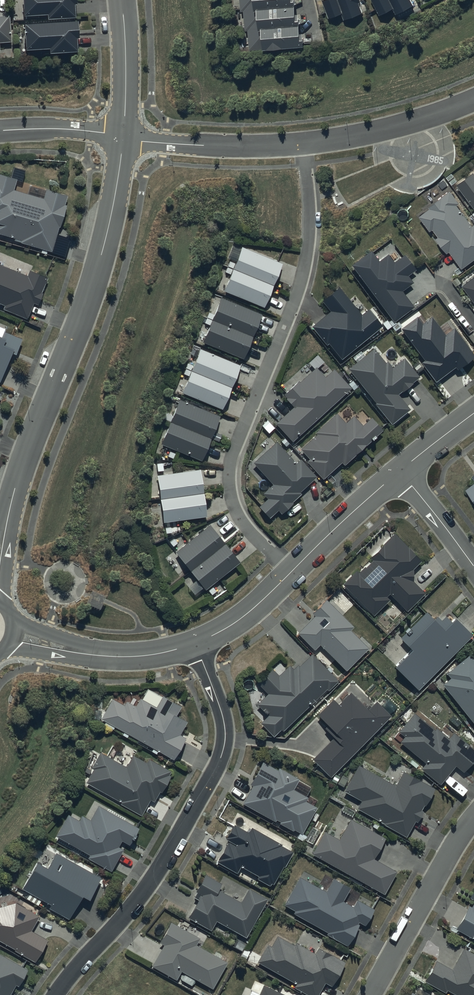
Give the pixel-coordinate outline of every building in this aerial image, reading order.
[(21,12),(46,11),(46,15),(73,14),(72,1),(74,1),(74,0),(20,0),(21,12)] [(240,8),(243,8),(244,28),(248,27),(249,47),(266,46),(266,43),(304,41),(304,33),(301,33),(300,13),(296,13),(296,0),(240,0),(240,8)] [(322,0),(329,18),(343,13),(345,19),(363,13),(359,4),(362,3),(361,0),(323,0),(322,0)] [(380,15),(394,8),(397,14),(414,5),(411,0),(373,0),(380,15)] [(10,40),(8,14),(0,14),(0,41),(10,40)] [(76,15),(22,18),(24,44),(49,43),(49,47),(76,45),(76,32),(77,32),(76,15)] [(458,182),(473,204),(473,170),(458,182)] [(21,236),(19,240),(51,249),(58,223),(61,224),(67,203),(64,203),(67,193),(46,187),(43,196),(13,188),(16,176),(0,172),(0,231),(21,236)] [(420,214),(431,229),(433,227),(438,234),(436,236),(447,251),(450,250),(462,266),(473,257),(473,222),(473,223),(458,203),(460,201),(451,188),(429,205),(430,207),(420,214)] [(227,265),(273,282),(282,261),(242,244),(240,247),(233,244),(228,258),(230,259),(227,265)] [(371,248),(351,263),(394,320),(414,305),(402,289),(413,280),(408,274),(416,268),(404,252),(394,260),(388,252),(379,259),(371,248)] [(5,303),(3,307),(26,317),(33,301),(37,302),(42,291),(41,290),(47,275),(29,268),(27,274),(0,262),(0,301),(5,303)] [(273,282),(227,265),(225,271),(229,273),(223,288),(263,305),(273,282)] [(463,284),(473,299),(473,276),(463,284)] [(331,309),(312,324),(326,342),(328,340),(341,356),(383,324),(369,306),(361,312),(339,283),(321,297),(331,309)] [(206,316),(252,333),(261,312),(221,295),(214,312),(208,310),(206,316)] [(401,325),(423,357),(421,359),(434,378),(455,364),(457,367),(473,355),(473,352),(454,325),(444,332),(432,314),(422,321),(416,314),(401,325)] [(252,333),(206,316),(204,321),(209,323),(202,340),(243,357),(252,333)] [(4,329),(2,333),(0,333),(0,374),(11,349),(15,351),(21,337),(4,329)] [(185,366),(231,384),(241,362),(199,346),(192,363),(187,361),(185,366)] [(374,346),(349,366),(377,401),(376,403),(391,422),(410,407),(398,392),(420,374),(405,355),(392,365),(388,359),(386,361),(374,346)] [(231,384),(185,366),(182,372),(188,375),(182,390),(222,407),(231,384)] [(292,404),(275,420),(291,439),(351,386),(334,367),(324,375),(316,366),(300,380),(298,378),(284,391),(287,394),(285,396),(292,404)] [(169,419),(170,419),(210,436),(219,414),(179,397),(172,413),(165,411),(163,417),(169,419)] [(309,456),(306,458),(323,477),(341,460),(343,462),(382,426),(372,415),(363,423),(353,413),(345,421),(336,410),(315,429),(317,431),(300,446),(309,456)] [(210,436),(170,419),(169,419),(160,442),(170,446),(166,454),(173,457),(176,448),(200,459),(210,436)] [(277,439),(253,460),(272,482),(262,491),(266,495),(258,503),(269,515),(277,508),(279,511),(292,500),(291,499),(301,491),(300,490),(317,475),(301,457),(296,461),(277,439)] [(160,496),(203,490),(200,468),(157,473),(160,496)] [(203,490),(160,496),(163,520),(206,514),(203,490)] [(190,568),(224,541),(209,522),(175,549),(190,568)] [(356,568),(342,581),(373,613),(389,597),(386,594),(389,591),(406,609),(425,590),(413,578),(412,567),(421,558),(395,530),(369,555),(372,557),(359,570),(356,568)] [(224,541),(190,568),(205,587),(240,560),(224,541)] [(314,613),(297,630),(314,647),(320,642),(345,668),(367,646),(350,628),(353,625),(325,596),(311,610),(314,613)] [(426,609),(424,610),(399,635),(406,642),(407,641),(411,645),(393,662),(418,687),(472,632),(454,614),(451,618),(446,613),(441,617),(437,614),(434,617),(426,609)] [(272,667),(257,681),(267,692),(256,701),(267,713),(260,720),(273,734),(281,727),(282,729),(326,687),(328,689),(339,679),(312,651),(299,663),(297,661),(293,665),(289,662),(278,673),(272,667)] [(442,682),(473,722),(473,658),(469,652),(446,670),(451,675),(442,682)] [(338,701),(332,696),(317,712),(319,714),(316,717),(334,735),(313,757),(331,774),(390,713),(376,699),(368,707),(349,689),(338,701)] [(112,696),(101,716),(174,757),(186,736),(179,733),(187,720),(176,713),(181,704),(162,693),(155,704),(140,695),(135,703),(127,699),(124,703),(112,696)] [(414,711),(398,730),(399,730),(394,737),(425,761),(420,767),(440,782),(455,763),(463,769),(473,755),(473,746),(453,730),(449,735),(437,725),(434,728),(414,711)] [(93,767),(86,780),(121,799),(119,801),(141,813),(150,798),(154,800),(160,789),(162,790),(170,775),(168,774),(170,769),(148,757),(147,760),(133,752),(126,764),(100,750),(92,766),(93,767)] [(278,768),(262,759),(250,782),(252,783),(242,802),(275,819),(276,817),(280,819),(279,821),(293,829),(294,828),(299,830),(296,837),(303,840),(306,834),(302,832),(316,805),(306,799),(308,795),(293,787),(299,776),(279,765),(278,768)] [(359,762),(344,788),(361,799),(356,806),(405,834),(415,818),(417,820),(423,809),(420,807),(422,802),(425,803),(435,786),(403,767),(394,782),(359,762)] [(56,833),(88,852),(86,856),(110,869),(123,846),(118,844),(121,839),(130,844),(140,826),(98,802),(89,818),(81,813),(78,818),(68,812),(56,833)] [(325,829),(312,852),(384,892),(397,869),(373,856),(385,835),(351,816),(339,837),(325,829)] [(282,841),(251,825),(248,830),(233,822),(225,837),(227,838),(216,859),(236,871),(240,864),(258,874),(257,876),(269,883),(271,880),(273,881),(283,864),(284,865),(293,849),(281,843),(282,841)] [(47,865),(36,858),(22,887),(30,891),(26,897),(38,903),(41,897),(50,902),(47,906),(68,917),(81,891),(89,895),(100,874),(55,850),(47,865)] [(197,897),(187,915),(210,928),(216,918),(245,935),(267,896),(248,885),(240,898),(218,886),(221,881),(204,872),(192,894),(197,897)] [(351,889),(333,879),(326,892),(300,877),(284,905),(295,911),(294,914),(328,933),(328,935),(348,946),(361,923),(366,926),(375,910),(358,900),(354,907),(344,902),(351,889)] [(455,926),(473,937),(473,900),(472,904),(468,902),(455,926)] [(15,947),(14,949),(34,960),(47,938),(31,929),(39,914),(15,901),(0,905),(0,938),(15,947)] [(200,935),(170,919),(158,940),(164,943),(152,964),(176,978),(181,969),(212,986),(227,959),(196,942),(200,935)] [(257,960),(295,982),(293,985),(311,994),(317,994),(325,980),(331,984),(345,960),(318,944),(314,950),(296,940),(294,943),(276,933),(270,943),(267,941),(259,955),(243,946),(238,956),(254,965),(257,960)] [(425,979),(445,990),(446,988),(460,994),(473,994),(473,953),(463,947),(452,967),(436,958),(425,979)] [(0,952),(0,994),(8,994),(16,982),(18,984),(27,967),(0,952)] [(263,982),(261,986),(255,983),(252,990),(258,993),(257,994),(291,994),(263,982)]
